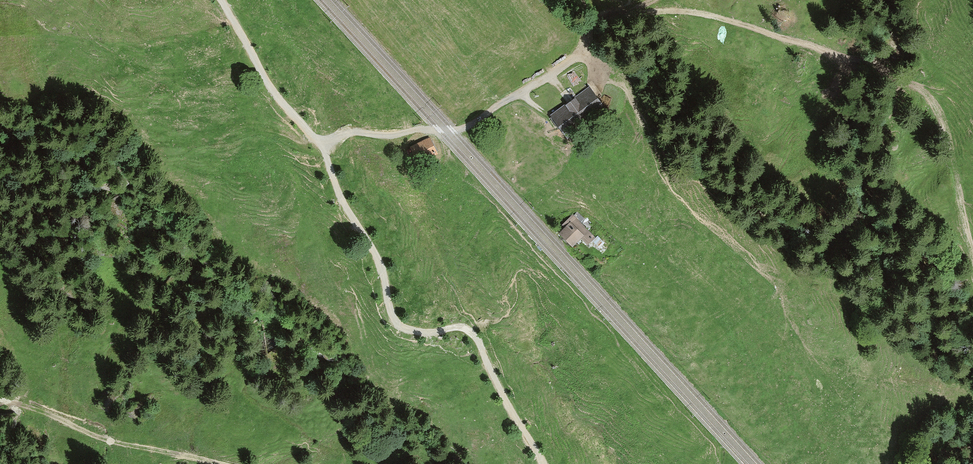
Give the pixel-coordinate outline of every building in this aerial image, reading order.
[(598,106),(586,89),(547,118),(559,135),(598,106)] [(435,155),(427,141),(415,147),(422,161),(435,155)] [(592,225),(579,213),(564,227),(566,229),(561,235),(574,248),(582,240),(587,245),(594,238),(586,230),(592,225)]
